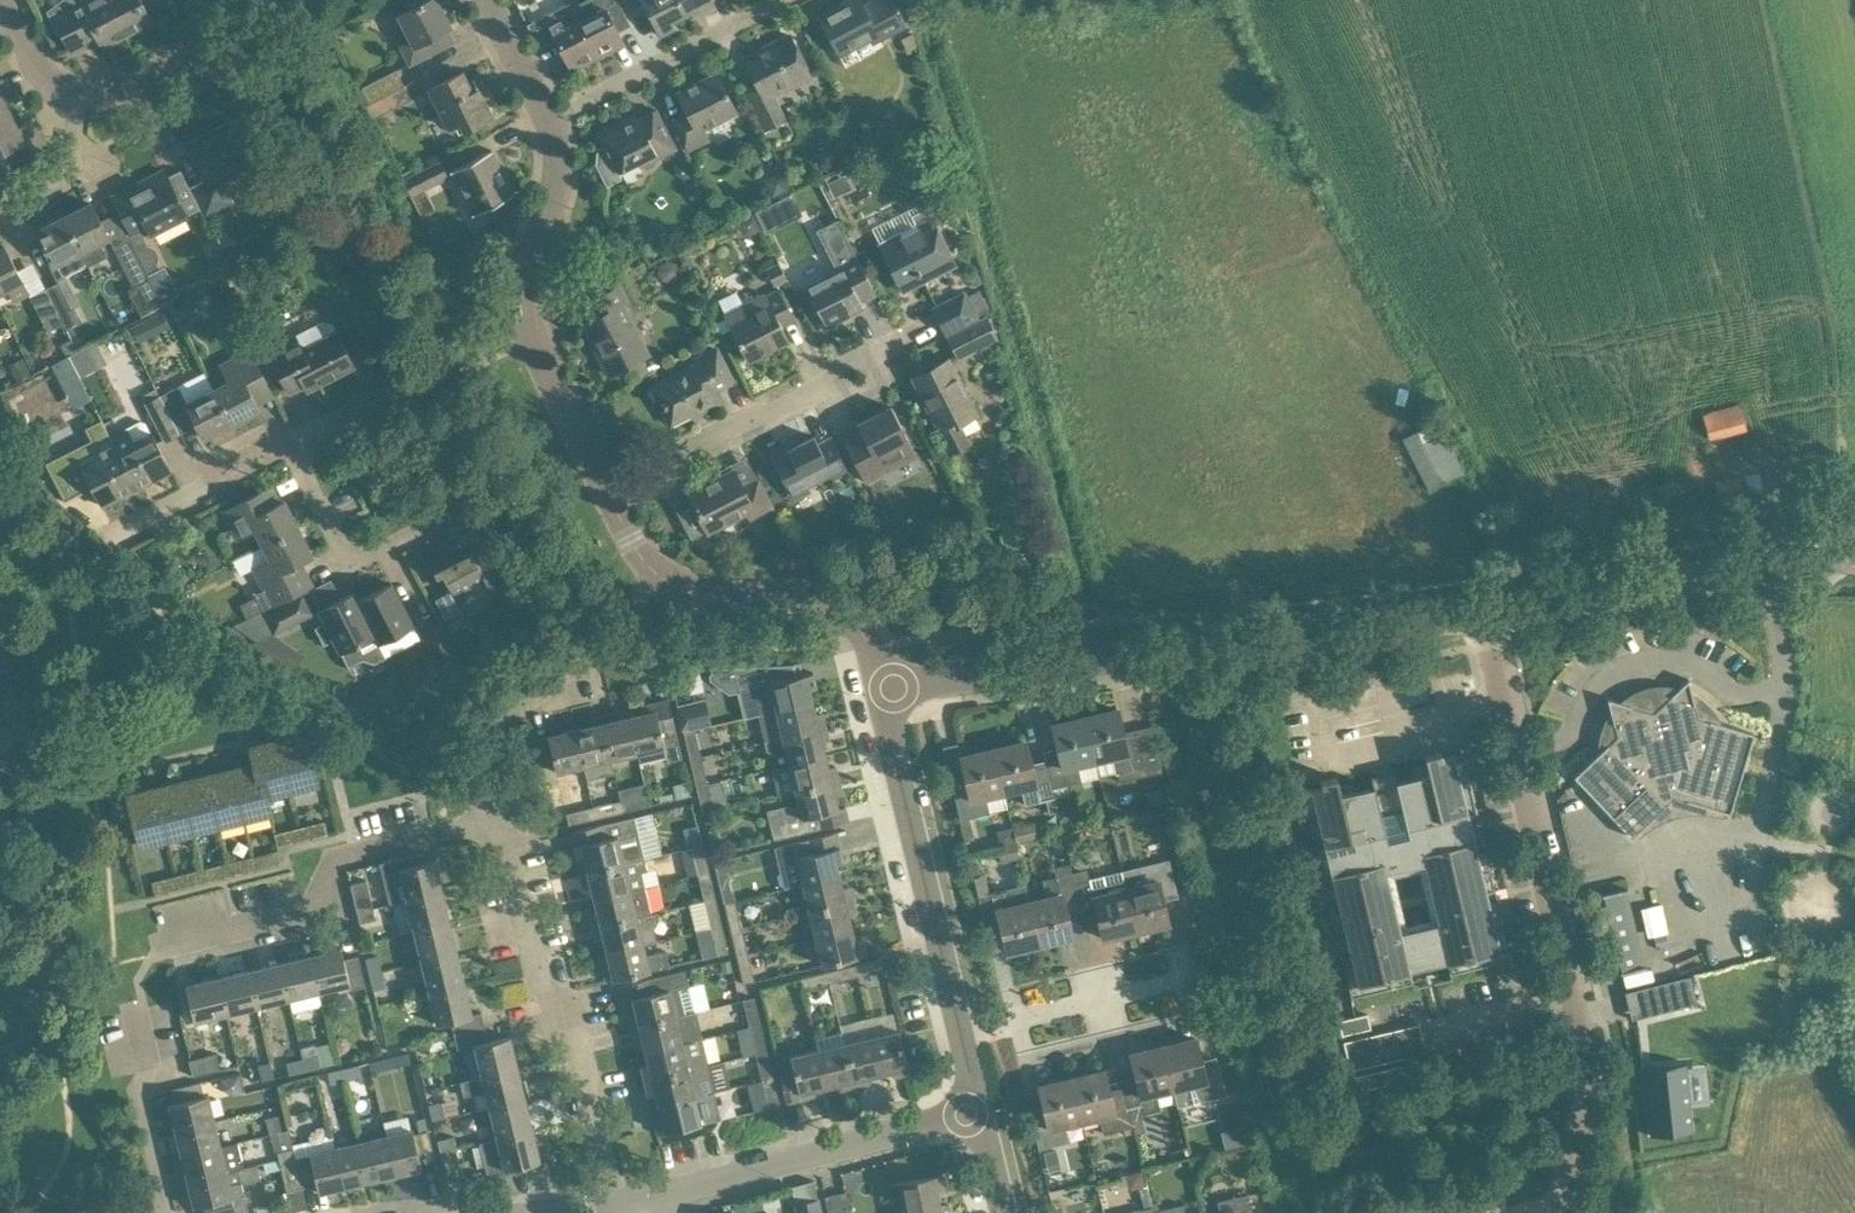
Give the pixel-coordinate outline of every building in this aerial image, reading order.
[(110,0),(67,0),(51,13),(71,52),(75,49),(74,47),(96,36),(102,47),(127,34),(110,0)] [(127,34),(153,21),(144,3),(150,0),(110,0),(127,34)] [(411,40),(401,46),(410,64),(454,41),(453,40),(446,44),(440,32),(452,26),(439,0),(424,0),(398,14),(411,40)] [(572,6),(598,56),(623,43),(618,32),(631,25),(620,3),(618,0),(585,0),(572,6)] [(684,12),(678,0),(623,0),(628,10),(644,2),(660,34),(674,27),(673,26),(672,26),(669,20),(684,12)] [(684,12),(700,4),(703,11),(702,11),(702,12),(715,6),(712,0),(678,0),(684,12)] [(819,16),(839,53),(877,33),(879,38),(904,25),(891,0),(875,0),(863,6),(860,0),(849,0),(819,16)] [(569,1),(526,23),(533,35),(537,43),(538,46),(555,37),(572,69),(598,56),(572,6),(569,1)] [(901,39),(907,50),(916,46),(913,33),(901,39)] [(781,135),(776,124),(783,120),(769,93),(810,72),(790,34),(744,58),(758,85),(745,92),(770,140),(781,135)] [(358,89),(366,105),(371,103),(404,85),(405,85),(396,69),(358,89)] [(463,130),(471,126),(493,115),(478,86),(471,90),(468,86),(470,85),(463,71),(428,89),(448,126),(458,121),(463,130)] [(737,110),(728,93),(717,72),(677,92),(687,112),(673,120),(688,149),(708,139),(702,128),(737,110)] [(0,79),(0,116),(9,111),(1,95),(8,92),(5,85),(1,79),(0,79)] [(411,99),(404,85),(371,103),(366,105),(373,118),(411,99)] [(608,184),(621,177),(621,176),(621,170),(639,161),(641,166),(676,148),(656,109),(636,119),(634,114),(597,133),(604,146),(600,148),(598,164),(608,184)] [(0,116),(0,170),(16,162),(9,148),(30,136),(27,130),(20,134),(9,111),(0,116)] [(902,118),(879,129),(885,142),(909,130),(902,118)] [(254,165),(242,141),(231,120),(186,143),(205,179),(189,187),(190,187),(200,208),(204,216),(234,201),(224,181),(254,165)] [(843,144),(839,150),(841,157),(848,161),(854,159),(857,154),(856,147),(850,143),(843,144)] [(451,170),(462,192),(473,214),(514,193),(492,149),(451,170)] [(403,179),(412,195),(448,176),(439,160),(403,179)] [(846,169),(828,178),(835,192),(852,184),(846,169)] [(177,193),(167,176),(164,170),(143,181),(135,185),(113,196),(124,218),(132,233),(147,226),(151,234),(188,215),(200,208),(190,187),(177,194),(177,193)] [(772,197),(790,189),(782,172),(764,180),(772,197)] [(801,213),(790,189),(772,197),(754,206),(765,229),(801,213)] [(107,255),(100,241),(109,237),(91,202),(64,216),(88,263),(88,265),(107,255)] [(955,264),(931,217),(926,207),(911,215),(908,209),(887,220),(895,235),(879,243),(899,282),(919,272),(923,279),(920,280),(921,282),(942,271),(955,264)] [(46,225),(36,230),(52,261),(48,263),(57,279),(88,263),(64,216),(61,211),(43,220),(46,225)] [(745,237),(761,229),(753,215),(737,223),(745,237)] [(875,292),(856,253),(838,219),(817,229),(838,270),(807,286),(807,287),(795,293),(805,314),(818,308),(826,325),(863,306),(860,300),(875,292)] [(134,286),(149,278),(148,274),(129,238),(113,247),(134,286)] [(16,267),(5,246),(0,249),(0,292),(7,288),(8,288),(14,301),(30,293),(23,280),(18,270),(16,267)] [(676,259),(668,256),(659,260),(656,268),(660,276),(669,280),(677,276),(680,267),(676,259)] [(765,268),(775,286),(788,279),(779,262),(765,268)] [(164,265),(157,269),(148,274),(149,278),(156,291),(156,292),(161,303),(179,295),(164,265)] [(46,288),(60,315),(75,307),(61,280),(46,288)] [(622,304),(627,302),(619,286),(585,304),(593,319),(583,324),(609,374),(633,361),(641,376),(650,371),(642,357),(648,354),(622,304)] [(726,317),(713,324),(718,335),(732,328),(737,338),(748,359),(788,339),(782,327),(796,320),(785,298),(779,286),(763,294),(743,305),(735,290),(718,299),(725,313),(724,314),(726,317)] [(46,288),(31,296),(49,331),(64,323),(60,315),(46,288)] [(975,315),(974,313),(988,306),(980,289),(965,296),(963,291),(932,306),(945,331),(975,315)] [(958,354),(956,355),(957,355),(995,336),(985,317),(948,336),(958,354)] [(337,331),(333,323),(322,319),(295,333),(299,341),(287,348),(270,356),(278,370),(288,391),(303,384),(307,390),(319,384),(355,366),(344,344),(337,331)] [(733,380),(722,358),(716,347),(695,358),(698,363),(653,386),(671,422),(692,412),(691,410),(699,406),(701,410),(722,399),(717,388),(733,380)] [(270,387),(259,365),(250,349),(219,365),(228,382),(214,389),(231,423),(259,409),(252,396),(270,387)] [(17,383),(32,375),(24,358),(8,366),(17,383)] [(912,377),(939,430),(936,432),(948,455),(971,443),(960,421),(975,413),(948,359),(912,377)] [(204,437),(231,423),(214,389),(188,402),(180,385),(160,396),(179,433),(197,424),(204,437)] [(156,388),(142,396),(164,441),(179,433),(160,396),(156,388)] [(1740,403),(1702,413),(1709,437),(1746,427),(1740,403)] [(843,439),(854,460),(864,480),(915,454),(891,406),(888,407),(889,409),(876,415),(876,414),(857,423),(863,435),(848,443),(845,438),(843,439)] [(63,476),(54,480),(65,501),(88,489),(88,488),(92,486),(103,505),(137,488),(111,437),(102,419),(86,428),(92,440),(54,459),(63,476)] [(111,437),(137,488),(171,470),(152,432),(151,432),(146,422),(140,420),(127,427),(127,428),(111,437)] [(1456,476),(1465,472),(1439,421),(1431,424),(1405,437),(1419,467),(1430,489),(1456,476)] [(769,452),(780,473),(790,493),(830,472),(833,478),(849,470),(835,443),(821,450),(814,435),(788,448),(786,443),(769,452)] [(707,529),(708,530),(750,509),(754,517),(752,519),(752,520),(773,509),(758,479),(743,487),(734,470),(689,493),(690,496),(675,504),(692,537),(707,529)] [(1714,481),(1719,500),(1744,494),(1739,475),(1714,481)] [(228,509),(222,512),(236,538),(241,535),(256,528),(264,545),(298,527),(284,499),(266,508),(259,493),(228,509)] [(489,587),(504,579),(476,523),(457,533),(459,537),(432,551),(426,554),(433,567),(437,575),(443,572),(454,594),(455,594),(471,585),(485,578),(489,587)] [(258,596),(240,605),(247,618),(265,609),(291,596),(284,583),(307,571),(301,560),(302,560),(312,555),(298,527),(264,545),(270,557),(251,567),(263,590),(257,593),(258,596)] [(182,587),(190,576),(177,566),(169,577),(182,587)] [(353,592),(379,643),(414,625),(392,582),(358,599),(354,591),(353,592)] [(386,656),(379,643),(353,592),(319,609),(325,622),(315,627),(324,644),(334,638),(341,652),(342,652),(349,666),(362,659),(374,662),(386,656)] [(264,612),(274,632),(312,612),(302,593),(264,612)] [(434,596),(433,597),(443,616),(455,610),(446,593),(435,598),(434,596)] [(447,670),(462,662),(443,624),(424,634),(443,672),(447,670)] [(8,655),(0,657),(0,670),(11,667),(12,667),(8,655)] [(456,688),(472,680),(462,662),(447,670),(456,688)] [(733,669),(712,671),(713,682),(715,681),(715,684),(730,693),(738,691),(739,691),(753,688),(759,714),(813,701),(810,688),(817,686),(813,671),(803,674),(797,675),(794,663),(733,669)] [(1632,836),(1649,820),(1674,797),(1724,812),(1729,813),(1747,755),(1754,732),(1698,715),(1689,677),(1671,695),(1661,697),(1659,689),(1639,694),(1641,702),(1631,704),(1607,697),(1617,735),(1574,775),(1632,836)] [(19,696),(15,682),(0,686),(0,690),(3,701),(19,696)] [(642,713),(629,716),(637,752),(665,745),(669,761),(683,757),(669,699),(640,705),(642,713)] [(758,714),(764,741),(826,726),(823,712),(816,714),(813,701),(759,714),(758,714)] [(678,704),(684,732),(696,729),(689,702),(678,704)] [(1085,716),(1095,759),(1113,755),(1117,773),(1137,768),(1147,765),(1138,728),(1137,728),(1139,735),(1125,739),(1118,708),(1085,716)] [(614,712),(600,715),(611,758),(637,752),(629,716),(616,719),(614,712)] [(612,761),(611,758),(600,715),(587,718),(588,725),(576,728),(584,765),(588,779),(590,779),(592,777),(595,776),(596,774),(598,772),(599,769),(599,767),(599,764),(612,761)] [(1078,764),(1095,759),(1085,716),(1053,724),(1060,754),(1045,757),(1047,767),(1053,788),(1074,783),(1082,781),(1078,764)] [(557,771),(580,766),(584,765),(576,728),(562,731),(561,724),(546,728),(557,771)] [(822,741),(829,739),(826,726),(764,741),(766,750),(774,752),(785,749),(788,763),(825,754),(822,741)] [(700,747),(696,729),(684,732),(689,750),(700,747)] [(290,789),(317,782),(305,733),(278,740),(290,789)] [(267,795),(290,789),(278,740),(251,747),(255,763),(257,763),(265,795),(267,795)] [(1026,740),(994,748),(1004,791),(1020,787),(1025,804),(1054,797),(1052,788),(1053,788),(1047,767),(1033,770),(1026,740)] [(1481,838),(1474,839),(1468,812),(1475,810),(1476,813),(1477,812),(1462,747),(1460,747),(1461,753),(1443,757),(1442,752),(1439,752),(1425,756),(1429,773),(1396,780),(1398,789),(1399,794),(1378,799),(1377,794),(1375,785),(1341,795),(1337,776),(1321,780),(1322,786),(1304,790),(1303,785),(1301,785),(1306,809),(1316,851),(1323,849),(1328,871),(1320,873),(1350,997),(1410,983),(1412,989),(1431,984),(1430,982),(1413,986),(1413,982),(1410,970),(1447,961),(1450,973),(1451,977),(1434,981),(1434,984),(1454,979),(1452,972),(1487,964),(1510,958),(1512,968),(1514,968),(1483,835),(1481,835),(1481,838)] [(1008,808),(1004,791),(994,748),(961,756),(968,786),(954,789),(948,762),(949,762),(948,760),(946,761),(947,763),(960,819),(984,814),(990,813),(1008,808)] [(829,767),(825,754),(788,763),(777,766),(771,768),(777,794),(796,790),(839,779),(836,765),(829,767)] [(700,756),(691,758),(697,785),(707,783),(700,756)] [(1139,775),(1161,769),(1159,762),(1147,765),(1137,768),(1139,775)] [(267,795),(265,795),(257,763),(255,763),(231,769),(244,818),(271,811),(267,795)] [(218,824),(244,818),(231,769),(206,775),(218,824)] [(193,831),(218,824),(206,775),(181,782),(193,831)] [(835,795),(842,793),(839,779),(796,790),(799,805),(802,815),(770,822),(774,839),(820,828),(825,826),(849,821),(845,806),(838,808),(835,795)] [(676,798),(690,795),(687,781),(673,784),(674,791),(658,795),(659,802),(676,798)] [(168,837),(193,831),(181,782),(155,788),(168,837)] [(704,812),(713,810),(707,783),(697,785),(704,812)] [(141,844),(168,837),(155,788),(128,794),(141,844)] [(647,793),(620,800),(623,811),(650,805),(647,793)] [(1057,811),(1054,797),(1046,799),(1049,813),(1057,811)] [(593,806),(596,818),(623,811),(620,800),(593,806)] [(576,822),(596,818),(593,806),(573,811),(576,822)] [(644,857),(638,830),(634,816),(601,824),(594,825),(571,831),(574,846),(577,859),(581,872),(644,857)] [(319,836),(328,834),(325,820),(315,822),(319,836)] [(1095,834),(1109,830),(1106,822),(1093,825),(1095,834)] [(1015,842),(1014,836),(1012,827),(996,831),(999,846),(1015,842)] [(278,847),(287,844),(284,830),(274,833),(278,847)] [(836,862),(843,860),(836,831),(813,837),(807,838),(780,845),(784,860),(797,857),(798,860),(803,882),(803,884),(840,875),(836,862)] [(1015,842),(1037,837),(1036,831),(1014,836),(1015,842)] [(698,873),(709,871),(703,844),(692,846),(692,847),(696,865),(685,867),(687,876),(698,873)] [(272,865),(282,863),(278,849),(269,851),(272,865)] [(407,899),(443,891),(435,859),(425,861),(423,852),(381,862),(390,903),(407,899)] [(591,885),(594,898),(645,885),(642,871),(647,870),(644,857),(581,872),(584,886),(591,885)] [(231,876),(241,873),(237,859),(228,862),(231,876)] [(1169,859),(1121,870),(1136,930),(1169,922),(1161,892),(1176,889),(1170,865),(1169,859)] [(222,878),(231,876),(228,862),(218,864),(222,878)] [(1121,870),(1075,882),(1079,902),(1082,911),(1096,908),(1103,938),(1136,930),(1121,870)] [(703,892),(713,889),(709,871),(698,873),(703,892)] [(180,888),(190,886),(186,872),(177,874),(180,888)] [(725,902),(735,899),(729,872),(718,875),(725,902)] [(1046,896),(1030,900),(1040,943),(1072,935),(1065,905),(1079,902),(1075,882),(1072,872),(1059,875),(1042,879),(1046,896)] [(171,891),(180,888),(177,874),(168,877),(171,891)] [(840,875),(803,884),(810,910),(853,900),(850,886),(843,887),(840,875)] [(351,884),(357,912),(373,908),(367,880),(351,884)] [(1002,889),(978,895),(985,924),(1000,921),(1007,951),(1040,943),(1030,900),(1026,883),(1007,888),(1002,889)] [(590,912),(593,926),(652,912),(645,885),(594,898),(597,911),(590,912)] [(1644,967),(1625,888),(1602,893),(1621,972),(1644,967)] [(407,899),(414,930),(450,922),(443,891),(407,899)] [(711,927),(722,925),(715,898),(705,900),(711,927)] [(736,899),(725,902),(731,929),(742,927),(736,899)] [(692,902),(698,929),(709,927),(703,900),(692,902)] [(810,910),(816,937),(852,928),(849,915),(856,913),(853,900),(810,910)] [(373,908),(357,912),(360,922),(376,918),(373,908)] [(654,928),(659,919),(657,911),(655,912),(652,913),(652,912),(593,926),(597,940),(604,938),(607,951),(644,942),(656,939),(654,928)] [(414,930),(422,961),(457,952),(450,922),(414,930)] [(728,952),(722,925),(711,927),(717,954),(728,952)] [(823,964),(841,960),(866,954),(862,939),(855,941),(852,928),(816,937),(823,964)] [(738,956),(748,953),(744,934),(733,936),(738,956)] [(644,942),(607,951),(610,964),(603,966),(606,980),(668,966),(665,951),(647,955),(644,942)] [(310,955),(318,990),(349,983),(351,989),(365,985),(358,955),(344,958),(341,947),(310,955)] [(422,961),(429,992),(465,983),(457,952),(422,961)] [(752,968),(749,953),(748,953),(738,956),(744,983),(755,981),(752,968)] [(378,954),(366,957),(370,973),(382,970),(378,954)] [(310,955),(279,962),(288,998),(290,997),(293,1012),(322,1005),(318,990),(310,955)] [(1647,972),(1659,969),(1656,957),(1644,960),(1647,972)] [(857,976),(861,975),(884,969),(882,958),(854,964),(857,976)] [(248,970),(257,1005),(288,998),(279,962),(248,970)] [(839,980),(857,976),(854,964),(836,969),(839,980)] [(632,1026),(696,1011),(690,986),(688,987),(684,969),(622,984),(626,999),(633,997),(636,1010),(629,1012),(632,1026)] [(226,1013),(257,1005),(248,970),(218,977),(226,1013)] [(382,970),(370,973),(374,989),(386,986),(385,985),(382,970)] [(804,989),(830,982),(828,971),(801,977),(804,989)] [(1648,985),(1655,1013),(1697,1002),(1691,975),(1648,985)] [(195,1020),(218,1014),(226,1013),(218,977),(186,985),(195,1020)] [(482,1012),(472,1014),(465,983),(429,992),(437,1023),(450,1019),(452,1026),(454,1035),(485,1028),(482,1012)] [(743,1000),(749,1026),(760,1023),(754,997),(743,1000)] [(702,1037),(699,1025),(696,1011),(632,1026),(636,1040),(643,1038),(646,1051),(702,1037)] [(1367,1013),(1339,1020),(1342,1034),(1370,1028),(1367,1013)] [(756,1053),(767,1050),(760,1023),(749,1026),(756,1053)] [(1419,1023),(1343,1041),(1350,1069),(1426,1052),(1419,1023)] [(481,1071),(517,1062),(510,1035),(489,1040),(485,1028),(454,1035),(457,1048),(475,1044),(481,1071)] [(909,1073),(899,1029),(872,1036),(880,1073),(893,1069),(895,1076),(909,1073)] [(855,1086),(845,1042),(842,1031),(815,1038),(818,1049),(827,1085),(840,1082),(842,1089),(855,1086)] [(845,1042),(855,1086),(869,1083),(867,1076),(880,1073),(872,1036),(845,1042)] [(642,1065),(645,1079),(708,1064),(702,1037),(646,1051),(649,1064),(642,1065)] [(1196,1037),(1163,1045),(1174,1089),(1178,1105),(1227,1094),(1220,1065),(1219,1063),(1203,1067),(1201,1058),(1196,1037)] [(1157,1093),(1174,1089),(1163,1045),(1131,1053),(1138,1083),(1124,1086),(1135,1132),(1142,1131),(1145,1130),(1141,1114),(1161,1109),(1157,1093)] [(776,1059),(781,1079),(787,1103),(815,1096),(814,1088),(827,1085),(818,1049),(776,1059)] [(189,1059),(193,1075),(222,1068),(218,1052),(189,1059)] [(322,1066),(319,1054),(302,1059),(305,1070),(322,1066)] [(1437,1056),(1352,1076),(1355,1091),(1440,1071),(1437,1056)] [(762,1080),(773,1077),(769,1058),(757,1061),(762,1080)] [(290,1074),(305,1070),(302,1059),(287,1062),(290,1074)] [(260,1064),(264,1080),(275,1077),(271,1061),(260,1064)] [(1238,1084),(1233,1061),(1220,1065),(1227,1094),(1240,1090),(1238,1084)] [(486,1090),(490,1106),(525,1097),(517,1062),(481,1071),(483,1077),(460,1082),(464,1096),(486,1090)] [(1686,1062),(1642,1067),(1650,1135),(1693,1130),(1686,1062)] [(359,1064),(344,1068),(347,1079),(362,1075),(359,1064)] [(715,1091),(708,1064),(645,1079),(648,1093),(655,1091),(658,1104),(695,1095),(715,1091)] [(344,1068),(327,1072),(330,1083),(347,1079),(344,1068)] [(1125,1135),(1135,1132),(1124,1086),(1123,1087),(1126,1096),(1112,1099),(1104,1069),(1072,1077),(1082,1120),(1098,1116),(1102,1133),(1123,1128),(1125,1135)] [(778,1097),(774,1081),(773,1077),(762,1080),(763,1084),(767,1100),(778,1097)] [(1082,1120),(1072,1077),(1039,1085),(1046,1115),(1032,1119),(1039,1148),(1068,1142),(1063,1124),(1082,1120)] [(201,1081),(195,1083),(171,1088),(174,1102),(170,1103),(176,1130),(215,1120),(209,1095),(204,1096),(201,1081)] [(662,1117),(655,1119),(658,1133),(702,1123),(708,1122),(721,1118),(715,1091),(695,1095),(658,1104),(662,1117)] [(525,1097),(490,1106),(497,1137),(533,1129),(525,1097)] [(445,1117),(441,1101),(441,1100),(429,1103),(433,1120),(445,1117)] [(282,1131),(279,1115),(267,1118),(271,1134),(278,1132),(282,1131)] [(182,1155),(221,1146),(215,1120),(176,1130),(182,1155)] [(292,1144),(288,1129),(282,1131),(278,1132),(282,1151),(278,1152),(279,1159),(295,1155),(293,1146),(292,1144)] [(409,1130),(387,1135),(396,1174),(422,1168),(421,1163),(435,1159),(430,1136),(428,1130),(423,1131),(420,1132),(414,1133),(413,1129),(409,1130)] [(479,1142),(481,1149),(487,1172),(540,1160),(533,1129),(497,1137),(479,1142)] [(361,1141),(371,1180),(396,1174),(387,1135),(361,1141)] [(438,1139),(440,1150),(456,1146),(454,1135),(438,1139)] [(336,1147),(345,1186),(371,1180),(361,1141),(336,1147)] [(238,1168),(243,1167),(237,1142),(221,1146),(182,1155),(188,1180),(238,1168)] [(301,1142),(292,1144),(293,1146),(295,1155),(303,1187),(317,1184),(319,1192),(345,1186),(336,1147),(305,1155),(301,1142)] [(463,1174),(457,1151),(456,1146),(440,1150),(447,1178),(463,1174)] [(1048,1172),(1061,1169),(1056,1149),(1043,1152),(1048,1172)] [(295,1155),(279,1159),(287,1191),(292,1211),(308,1207),(303,1187),(295,1155)] [(242,1183),(238,1168),(188,1180),(194,1206),(204,1204),(206,1212),(249,1212),(244,1194),(242,1183)] [(1142,1170),(1135,1172),(1125,1174),(1117,1176),(1119,1185),(1127,1183),(1129,1190),(1139,1188),(1146,1186),(1142,1170)] [(894,1207),(895,1212),(912,1212),(939,1208),(939,1205),(936,1190),(943,1188),(944,1190),(945,1189),(942,1174),(890,1183),(894,1207)] [(1152,1202),(1149,1190),(1140,1193),(1144,1208),(1125,1212),(1154,1212),(1152,1206),(1153,1206),(1152,1202)] [(829,1212),(851,1212),(846,1191),(825,1196),(829,1212)] [(1248,1193),(1217,1201),(1220,1212),(1253,1212),(1248,1193)] [(816,1198),(795,1203),(798,1212),(821,1212),(818,1198),(816,1198)] [(1152,1202),(1153,1206),(1152,1206),(1154,1212),(1186,1212),(1184,1204),(1160,1210),(1158,1200),(1152,1202)] [(1513,1203),(1514,1212),(1546,1212),(1546,1202),(1513,1203)] [(912,1212),(949,1212),(947,1204),(939,1205),(939,1208),(912,1212)]
